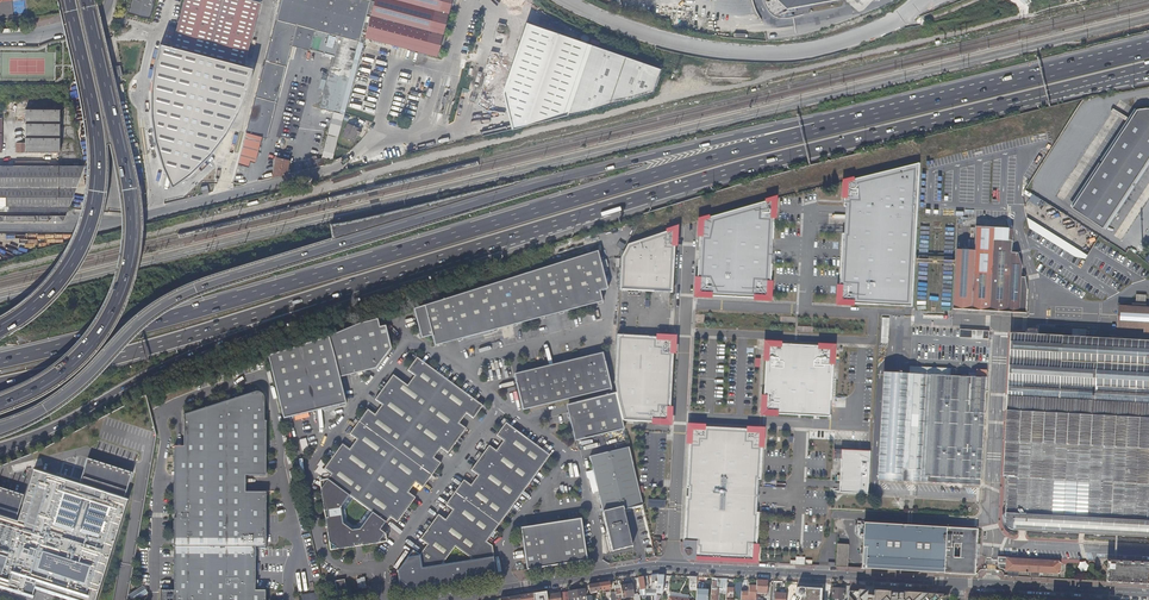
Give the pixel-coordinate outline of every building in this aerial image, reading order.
[(128,14),(151,19),(156,0),(132,0),(128,14)] [(251,0),(186,0),(174,47),(244,66),(261,3),(251,0)] [(362,48),(365,37),(369,21),(374,0),(282,0),(246,131),(238,164),(249,167),(250,162),(255,163),(262,137),(267,139),(292,46),(333,57),(319,108),(344,115),(362,48)] [(369,21),(365,37),(437,57),(452,0),(374,0),(369,21)] [(565,117),(590,47),(525,25),(502,93),(510,129),(565,117)] [(244,66),(174,47),(160,44),(151,92),(151,115),(155,141),(172,187),(191,173),(206,157),(222,138),(232,120),(237,112),(251,67),(244,66)] [(590,47),(565,117),(652,96),(660,71),(590,47)] [(293,82),(279,134),(293,138),(307,86),(293,82)] [(1139,109),(1073,208),(1104,229),(1148,162),(1148,108),(1139,109)] [(58,110),(25,110),(25,143),(25,154),(59,153),(58,110)] [(322,158),(325,159),(331,160),(342,121),(332,118),(321,157),(322,158)] [(344,126),(341,141),(353,143),(355,134),(358,135),(359,130),(344,126)] [(25,154),(25,143),(16,143),(16,154),(25,154)] [(271,178),(285,175),(288,160),(276,157),(271,178)] [(316,166),(324,165),(325,159),(322,158),(321,157),(316,159),(315,159),(316,166)] [(84,166),(47,166),(47,162),(15,162),(15,166),(0,166),(0,206),(69,206),(79,182),(85,166),(84,166)] [(920,167),(848,184),(841,304),(913,308),(920,167)] [(208,185),(201,187),(203,194),(210,193),(208,185)] [(1037,205),(1040,198),(1032,194),(1028,201),(1037,205)] [(776,202),(704,223),(699,297),(770,301),(776,202)] [(1087,255),(1026,217),(1029,228),(1074,257),(1084,259),(1087,255)] [(976,244),(975,250),(993,251),(993,239),(1009,240),(1010,228),(977,226),(976,238),(976,244)] [(627,248),(621,255),(619,292),(671,295),(674,246),(671,246),(673,232),(627,248)] [(975,250),(964,250),(957,249),(953,309),(1026,313),(1027,290),(1024,277),(1020,277),(1021,265),(1018,253),(1012,252),(1013,240),(1012,240),(1009,240),(993,239),(993,251),(975,250)] [(597,253),(413,305),(420,335),(431,332),(434,343),(442,341),(442,338),(457,335),(457,337),(497,328),(497,326),(512,322),(512,324),(545,317),(544,315),(559,311),(560,313),(603,303),(601,293),(606,292),(597,253)] [(1146,307),(1146,304),(1146,294),(1135,294),(1135,303),(1133,303),(1133,306),(1119,306),(1117,328),(1144,330),(1144,333),(1148,334),(1148,307),(1146,307)] [(299,346),(267,355),(283,418),(308,412),(307,410),(322,406),(322,408),(346,403),(339,373),(350,371),(350,374),(377,367),(391,346),(386,323),(380,325),(378,316),(360,320),(330,336),(299,346)] [(1113,339),(1113,335),(1109,335),(1109,334),(1103,333),(1103,339),(1086,338),(1086,330),(1038,327),(1038,334),(1012,333),(1004,477),(1008,477),(1008,479),(1007,517),(1007,520),(1008,523),(1009,525),(1010,527),(1012,529),(1015,530),(1148,537),(1148,341),(1113,339)] [(959,329),(959,338),(988,339),(988,330),(959,329)] [(657,340),(616,338),(614,383),(616,394),(617,401),(622,422),(667,424),(667,412),(669,412),(672,355),(671,355),(671,342),(657,342),(657,340)] [(836,349),(770,345),(766,414),(832,418),(836,349)] [(408,360),(412,362),(415,358),(417,360),(420,358),(413,353),(408,360)] [(519,376),(511,378),(519,411),(611,389),(603,356),(595,358),(595,356),(564,364),(564,365),(550,369),(549,367),(519,374),(519,376)] [(335,454),(330,461),(324,469),(331,475),(327,480),(320,490),(324,511),(327,511),(328,518),(325,518),(329,543),(338,549),(354,547),(354,545),(361,543),(362,546),(378,543),(384,534),(379,530),(385,523),(389,517),(396,523),(402,513),(407,507),(414,498),(407,493),(414,483),(421,488),(427,479),(432,472),(439,463),(432,458),(439,448),(446,453),(452,445),(458,437),(464,429),(456,423),(464,413),(471,419),(477,410),(480,406),(477,404),(417,360),(415,358),(412,362),(406,371),(413,376),(406,387),(391,377),(385,385),(380,392),(374,400),(380,405),(373,415),(367,410),(360,420),(355,427),(349,435),(355,440),(348,450),(341,445),(335,454)] [(944,367),(943,375),(955,375),(955,368),(944,367)] [(955,375),(943,375),(942,375),(942,374),(941,374),(940,375),(927,374),(927,373),(926,373),(926,374),(909,373),(909,372),(907,372),(907,373),(886,372),(886,371),(885,371),(885,372),(883,371),(877,478),(981,485),(987,377),(977,377),(972,376),(971,375),(970,375),(970,376),(957,375),(955,375)] [(377,390),(380,392),(385,385),(382,383),(377,390)] [(255,390),(186,415),(184,446),(176,446),(174,549),(255,549),(265,548),(267,493),(246,493),(245,476),(267,475),(265,397),(261,392),(255,390)] [(570,413),(568,414),(575,442),(624,430),(622,422),(617,401),(616,394),(568,405),(570,413)] [(479,401),(477,404),(480,406),(477,410),(481,412),(486,406),(479,401)] [(352,424),(355,427),(360,420),(357,417),(352,424)] [(504,422),(507,425),(509,422),(503,418),(498,424),(501,426),(504,422)] [(418,555),(407,557),(397,571),(399,581),(409,588),(456,581),(456,578),(464,578),(464,580),(496,575),(493,557),(491,544),(486,541),(549,455),(507,425),(504,422),(501,426),(495,435),(502,440),(494,451),(487,445),(481,454),(475,462),(470,470),(477,475),(470,485),(462,480),(456,489),(451,496),(445,505),(451,510),(444,520),(437,515),(431,524),(426,530),(420,539),(426,544),(418,555)] [(750,431),(750,429),(705,427),(705,429),(693,428),(692,442),(690,442),(687,488),(689,488),(689,496),(687,496),(685,542),(697,542),(696,559),(755,562),(756,545),(759,546),(760,512),(758,512),(760,479),(762,479),(764,445),(762,445),(763,432),(750,431)] [(461,440),(458,437),(452,445),(456,447),(461,440)] [(642,506),(632,465),(628,448),(589,458),(602,510),(611,549),(631,545),(623,510),(642,506)] [(870,451),(844,450),(841,491),(868,493),(870,451)] [(327,458),(330,461),(335,454),(331,452),(327,458)] [(472,459),(475,462),(481,454),(478,452),(472,459)] [(25,585),(34,588),(35,584),(85,599),(94,599),(126,497),(124,496),(132,471),(87,457),(78,484),(59,478),(25,585)] [(25,585),(59,478),(35,472),(27,495),(0,486),(0,577),(25,585)] [(436,474),(432,472),(427,479),(431,482),(436,474)] [(319,481),(320,490),(327,480),(319,481)] [(448,494),(451,496),(456,489),(453,486),(448,494)] [(665,508),(666,500),(649,499),(648,507),(665,508)] [(411,509),(407,507),(402,513),(406,516),(411,509)] [(542,525),(520,528),(526,570),(586,561),(579,519),(557,523),(557,525),(543,527),(542,525)] [(423,528),(426,530),(431,524),(428,521),(423,528)] [(864,568),(975,574),(978,529),(866,522),(864,568)] [(836,567),(848,567),(849,545),(837,544),(836,567)] [(174,549),(174,592),(161,592),(161,599),(268,599),(268,593),(255,592),(255,549),(174,549)] [(999,557),(999,568),(1006,570),(1030,572),(1030,576),(1040,576),(1040,572),(1058,573),(1061,572),(1061,563),(1059,561),(999,557)] [(1148,584),(1148,563),(1111,561),(1109,582),(1148,584)] [(1078,571),(1086,571),(1087,562),(1079,562),(1078,571)] [(662,594),(663,575),(658,574),(651,575),(652,581),(657,581),(657,585),(656,593),(662,594)] [(644,583),(643,576),(638,577),(640,590),(642,590),(643,598),(646,597),(644,583)] [(358,578),(358,588),(366,587),(366,577),(358,578)] [(344,580),(335,581),(337,591),(346,590),(344,580)] [(766,593),(767,580),(756,580),(756,586),(755,596),(760,597),(760,596),(760,592),(766,593)] [(409,588),(399,581),(401,590),(409,588)] [(599,583),(600,590),(610,588),(609,582),(599,583)] [(817,583),(801,582),(800,599),(816,599),(817,583)] [(599,583),(588,585),(589,592),(600,590),(599,583)] [(622,598),(634,596),(632,584),(620,585),(622,594),(622,598)] [(149,592),(144,585),(130,594),(133,599),(137,599),(149,592)] [(748,591),(741,591),(740,599),(755,599),(755,598),(755,596),(756,586),(748,585),(748,591)] [(832,588),(831,599),(838,599),(843,599),(844,589),(832,588)] [(569,592),(570,598),(574,598),(574,599),(582,599),(582,596),(585,596),(584,589),(569,592)] [(696,589),(695,599),(707,599),(707,589),(696,589)] [(302,594),(303,599),(310,599),(323,598),(322,591),(302,594)] [(546,591),(533,593),(533,599),(547,599),(546,595),(546,591)] [(848,591),(848,599),(864,599),(865,592),(848,591)]
